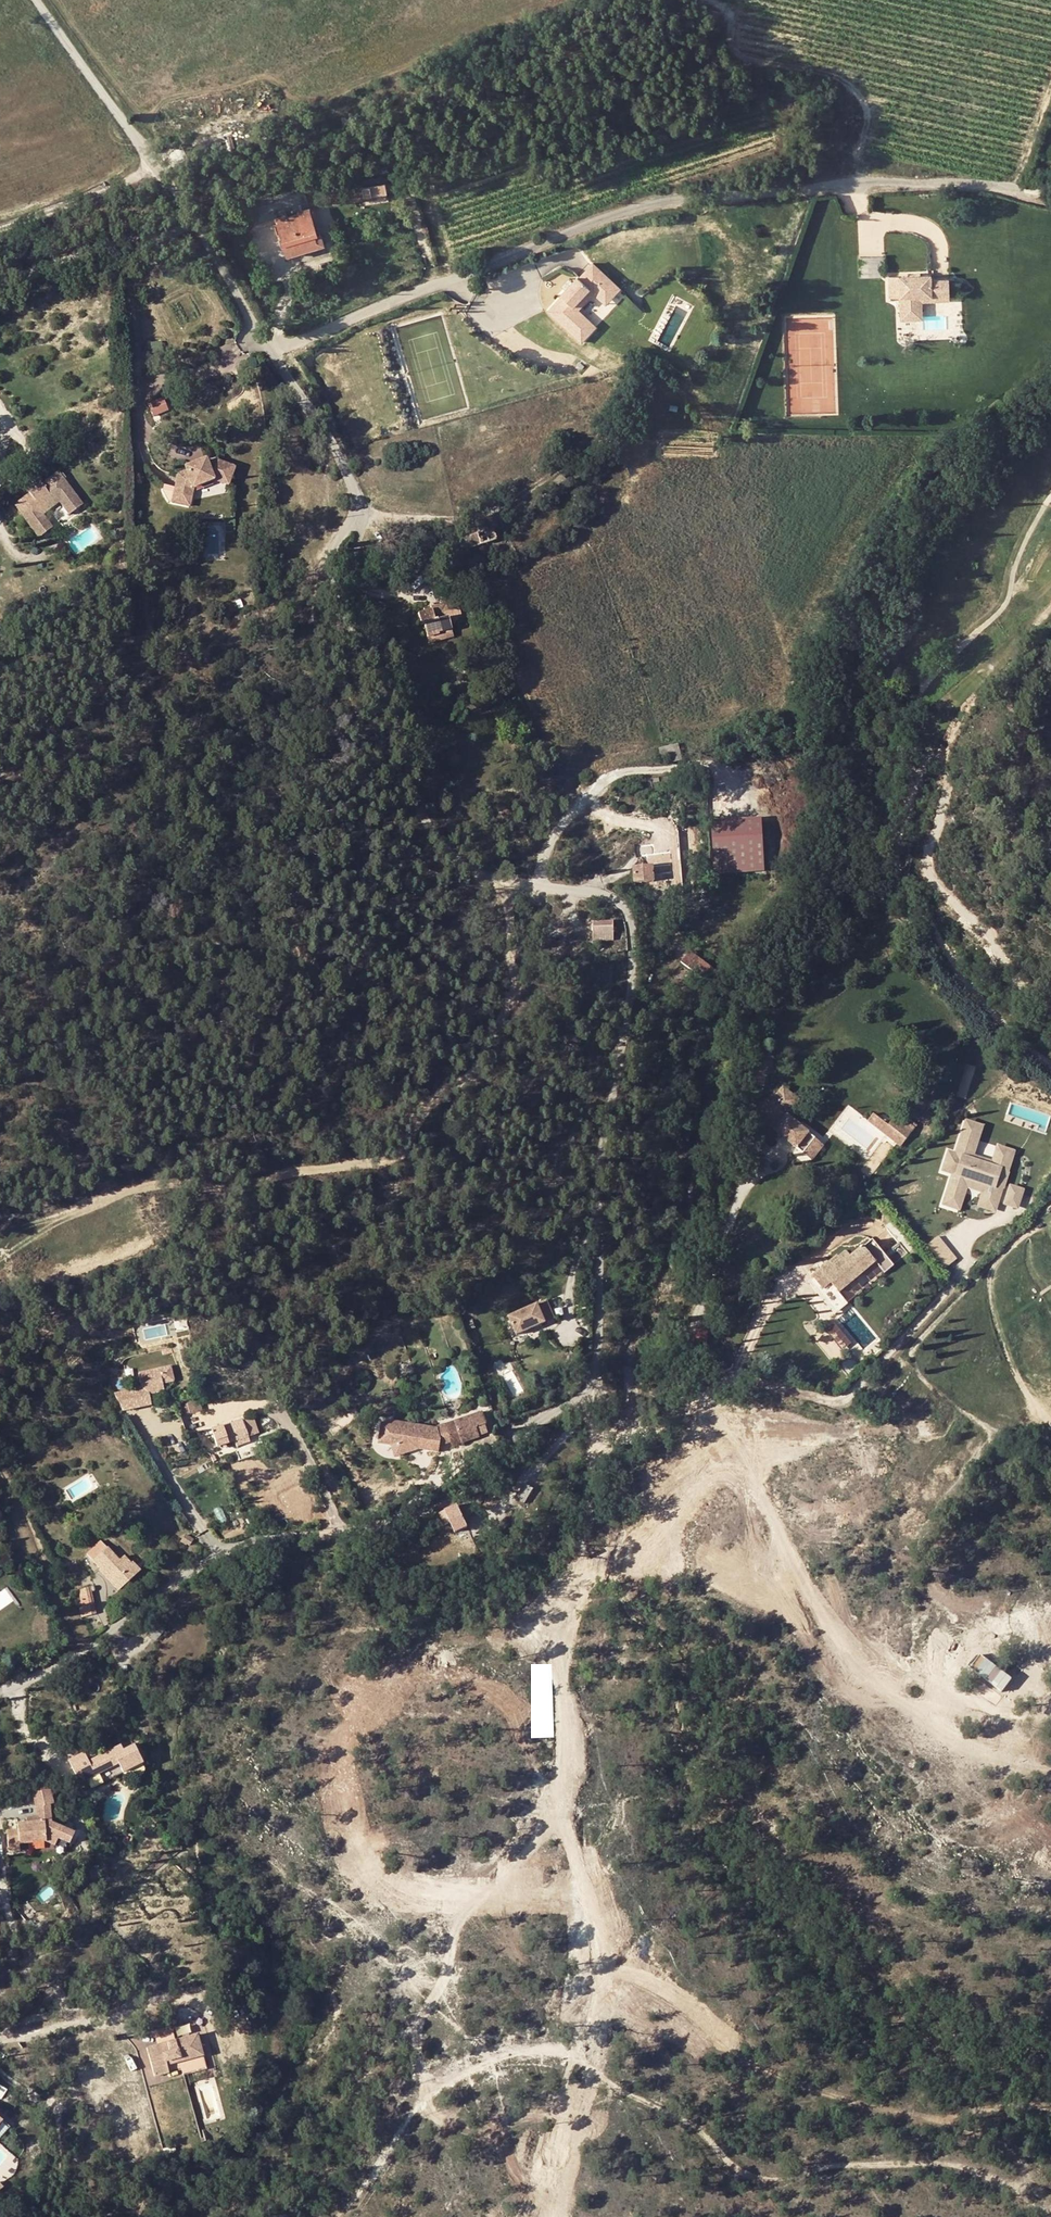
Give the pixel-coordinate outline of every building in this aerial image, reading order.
[(719,13),(709,10),(707,21),(716,23),(719,13)] [(382,178),(361,180),(362,186),(383,183),(382,178)] [(359,187),(328,188),(327,182),(245,206),(251,229),(275,223),(273,217),(286,213),(288,216),(297,213),(296,211),(309,207),(375,203),(375,194),(360,195),(359,187)] [(385,194),(384,185),(359,187),(360,195),(375,194),(385,194)] [(294,242),(297,252),(324,244),(322,235),(317,235),(309,207),(296,211),(297,213),(288,216),(286,213),(273,217),(275,223),(282,245),(294,242)] [(282,245),(286,256),(297,252),(294,242),(282,245)] [(594,281),(600,287),(612,276),(595,257),(580,271),(579,270),(573,275),(572,274),(565,280),(566,282),(561,287),(562,289),(548,303),(579,336),(591,324),(571,303),(574,301),(573,299),(590,283),(592,284),(594,281)] [(949,295),(949,279),(931,280),(931,274),(920,275),(920,280),(910,280),(910,275),(889,276),(889,297),(900,296),(900,309),(916,308),(916,296),(949,295)] [(621,285),(612,276),(600,287),(594,281),(592,284),(605,299),(621,285)] [(949,300),(949,295),(916,296),(916,308),(900,309),(900,319),(922,319),(921,301),(949,300)] [(163,397),(148,404),(153,417),(169,411),(163,397)] [(174,501),(193,501),(193,495),(214,486),(225,490),(231,473),(213,465),(205,469),(202,465),(195,468),(196,472),(192,474),(191,470),(181,475),(183,479),(175,483),(174,501)] [(37,538),(47,531),(35,516),(42,511),(40,509),(51,501),(53,503),(59,498),(71,513),(81,507),(54,471),(25,492),(28,496),(14,505),(37,538)] [(193,501),(174,501),(173,512),(192,511),(193,501)] [(476,534),(479,546),(493,542),(490,530),(476,534)] [(430,546),(432,555),(440,553),(439,545),(430,546)] [(435,566),(435,576),(449,575),(450,569),(449,565),(435,566)] [(436,633),(448,630),(445,617),(459,613),(455,602),(442,605),(442,603),(429,607),(430,610),(425,612),(415,614),(418,626),(421,625),(426,638),(437,635),(436,633)] [(437,635),(426,638),(427,645),(451,639),(448,630),(436,633),(437,635)] [(684,781),(693,787),(697,782),(688,776),(684,781)] [(765,871),(762,816),(712,819),(716,874),(765,871)] [(652,874),(659,874),(664,873),(661,854),(643,855),(643,867),(631,868),(632,884),(653,882),(652,874)] [(652,874),(653,882),(661,881),(659,874),(652,874)] [(591,942),(612,942),(611,925),(591,925),(591,942)] [(700,979),(716,973),(700,962),(688,953),(678,964),(700,979)] [(760,1085),(760,1076),(765,1076),(767,1076),(768,1060),(755,1059),(754,1085),(760,1085)] [(805,1154),(816,1140),(795,1124),(808,1108),(789,1093),(776,1109),(765,1100),(754,1115),(805,1154)] [(882,1133),(887,1125),(873,1114),(866,1121),(882,1133)] [(899,1147),(912,1130),(894,1116),(887,1125),(882,1133),(899,1147)] [(999,1214),(1016,1148),(997,1144),(993,1161),(976,1156),(985,1124),(964,1118),(955,1151),(947,1148),(940,1173),(949,1175),(941,1207),(962,1212),(967,1191),(980,1194),(976,1208),(999,1214)] [(816,1140),(805,1154),(812,1160),(823,1145),(816,1140)] [(1019,1209),(1026,1189),(1009,1183),(1002,1203),(1019,1209)] [(940,1235),(927,1245),(945,1268),(958,1258),(940,1235)] [(846,1302),(894,1266),(873,1238),(850,1255),(845,1248),(808,1276),(828,1303),(821,1308),(828,1317),(846,1303),(846,1302)] [(515,1335),(553,1320),(545,1301),(506,1317),(515,1335)] [(703,1331),(694,1341),(693,1352),(705,1354),(708,1332),(703,1331)] [(119,1385),(109,1388),(122,1410),(148,1404),(146,1396),(141,1397),(138,1387),(128,1389),(126,1386),(120,1387),(119,1385)] [(179,1415),(188,1415),(181,1399),(174,1400),(179,1415)] [(189,1415),(188,1399),(181,1399),(188,1415),(189,1415)] [(202,1414),(200,1400),(188,1399),(189,1415),(202,1414)] [(444,1425),(451,1448),(477,1439),(474,1430),(483,1427),(484,1426),(480,1413),(444,1425)] [(242,1421),(247,1438),(257,1435),(252,1417),(242,1421)] [(247,1438),(242,1421),(241,1420),(211,1430),(217,1449),(234,1443),(235,1446),(248,1442),(247,1438)] [(474,1430),(477,1439),(486,1436),(483,1427),(474,1430)] [(516,1500),(523,1505),(531,1490),(525,1486),(516,1500)] [(461,1517),(456,1506),(444,1512),(449,1523),(461,1517)] [(179,1543),(187,1547),(193,1539),(185,1534),(179,1543)] [(102,1566),(122,1587),(135,1575),(127,1567),(130,1565),(121,1556),(117,1561),(98,1542),(85,1554),(98,1568),(102,1566)] [(127,1567),(135,1575),(139,1570),(131,1563),(130,1565),(127,1567)] [(97,1570),(118,1591),(122,1587),(102,1566),(98,1568),(97,1570)] [(226,1580),(231,1584),(235,1577),(229,1574),(226,1580)] [(78,1600),(80,1607),(92,1604),(88,1588),(79,1591),(78,1600)] [(79,1618),(94,1614),(92,1604),(80,1607),(76,1608),(79,1618)] [(150,1630),(157,1624),(162,1616),(158,1612),(145,1625),(150,1630)] [(157,1624),(150,1630),(146,1636),(154,1644),(165,1631),(157,1624)] [(140,1767),(131,1750),(120,1755),(113,1759),(116,1768),(120,1775),(140,1767)] [(67,1762),(77,1786),(97,1777),(116,1768),(113,1759),(120,1755),(118,1751),(94,1761),(88,1764),(84,1757),(83,1754),(67,1762)] [(88,1764),(94,1761),(90,1754),(84,1757),(88,1764)] [(116,1768),(97,1777),(100,1784),(120,1775),(116,1768)] [(29,1788),(34,1805),(50,1800),(46,1783),(29,1788)] [(16,1827),(6,1828),(9,1848),(19,1847),(18,1840),(44,1837),(52,1841),(56,1834),(67,1839),(72,1829),(49,1819),(48,1812),(35,1814),(35,1818),(25,1820),(15,1821),(16,1827)] [(183,2054),(184,2058),(204,2053),(198,2032),(148,2046),(154,2067),(167,2063),(166,2059),(183,2054)] [(166,2059),(167,2063),(184,2058),(183,2054),(166,2059)] [(170,2071),(167,2063),(154,2067),(156,2075),(170,2071)]
